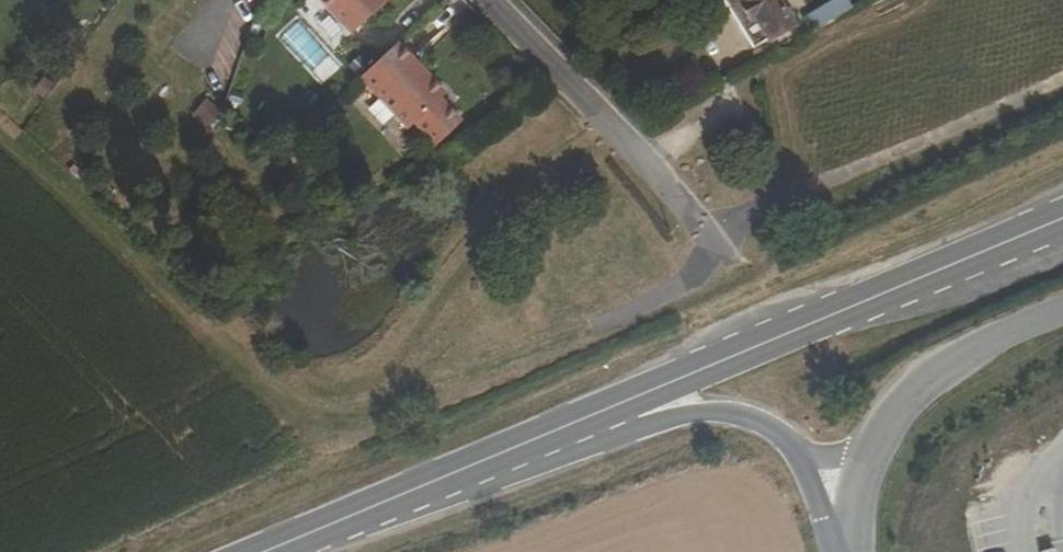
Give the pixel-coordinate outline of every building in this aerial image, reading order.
[(350,36),(389,0),(317,0),(350,36)] [(775,0),(720,0),(752,51),(791,26),(775,0)] [(802,20),(811,35),(852,11),(846,0),(836,0),(802,20)] [(359,79),(407,131),(413,126),(435,149),(463,122),(441,99),(446,95),(399,42),(359,79)]
